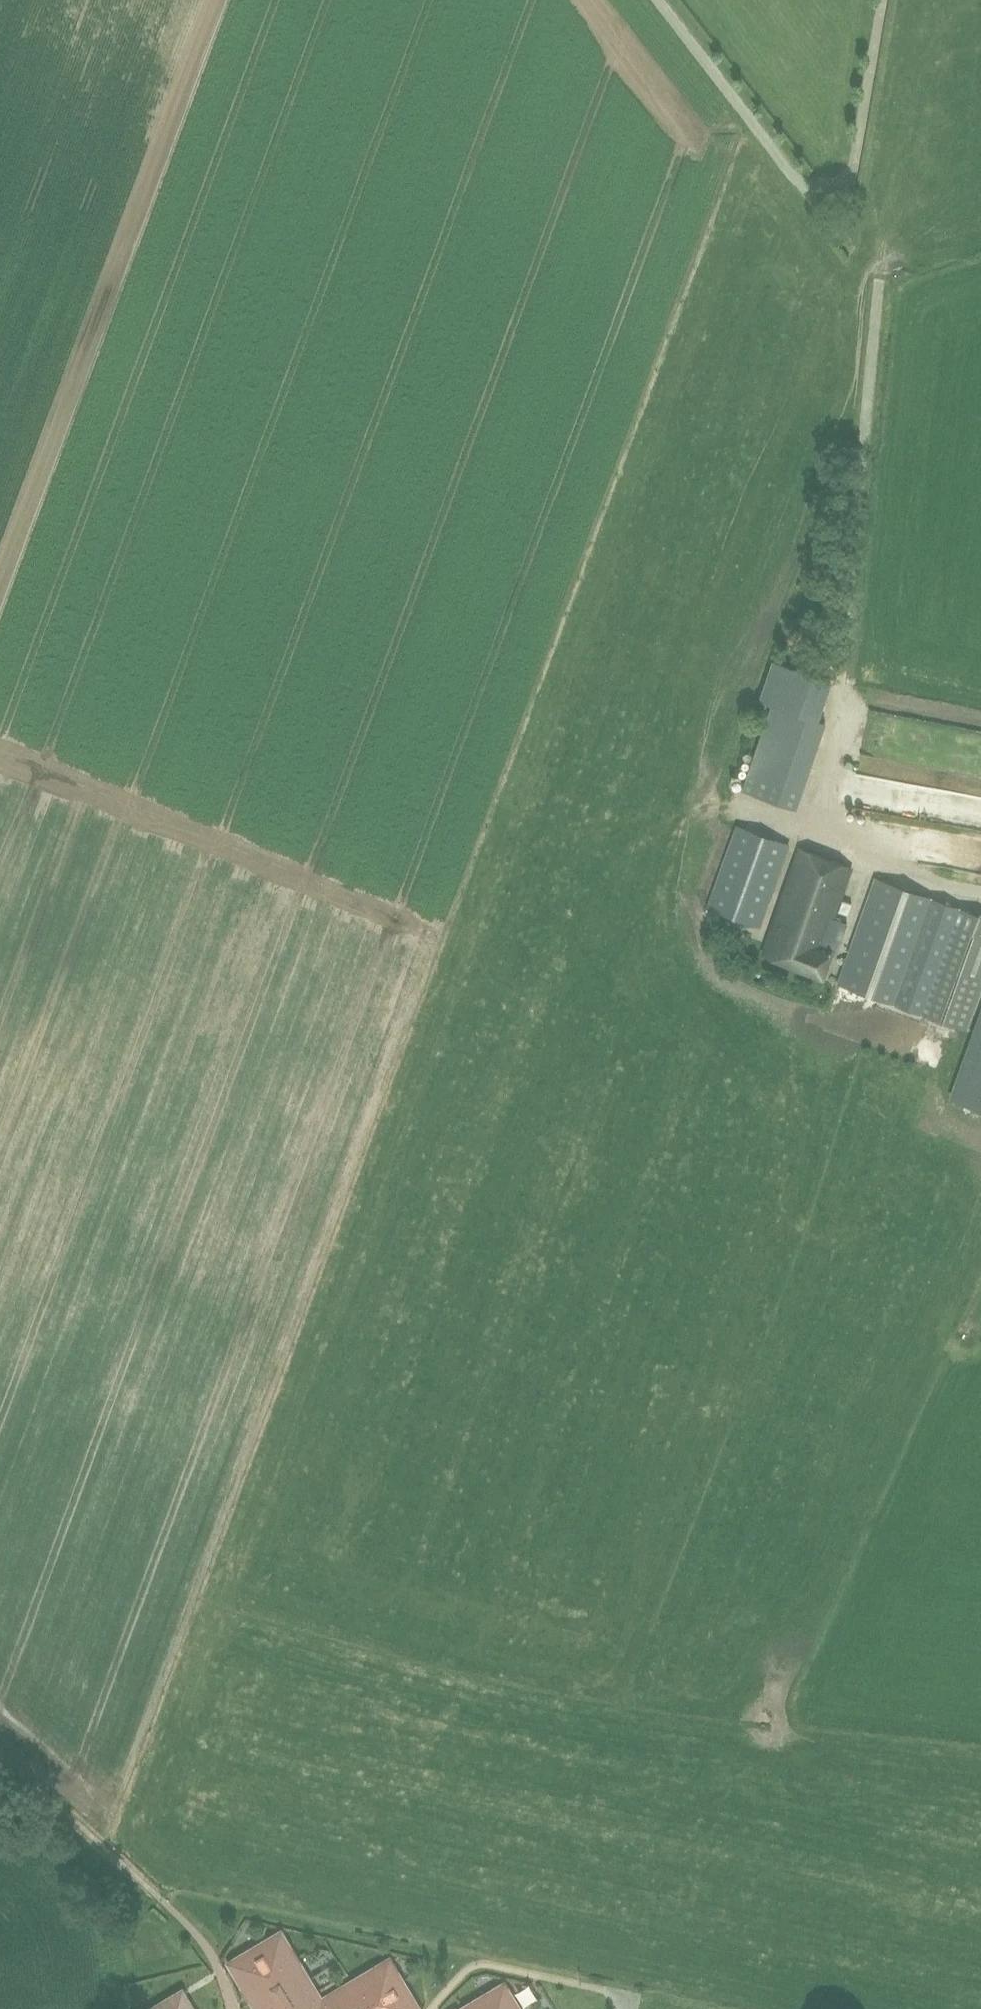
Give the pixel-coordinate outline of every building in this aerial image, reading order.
[(825,721),(772,703),(742,789),(795,808),(825,721)] [(889,742),(890,717),(878,716),(877,742),(889,742)] [(708,907),(759,926),(788,843),(737,825),(708,907)] [(850,868),(800,848),(763,954),(824,977),(833,953),(836,954),(847,923),(832,918),(850,868)] [(899,1007),(937,900),(872,877),(834,984),(899,1007)] [(966,1030),(980,989),(980,914),(955,904),(916,1012),(966,1030)] [(954,1100),(980,1109),(980,1024),(954,1100)] [(383,1962),(321,1999),(284,1938),(271,1946),(270,1945),(245,1960),(246,1960),(233,1968),(257,2008),(394,2008),(389,2000),(401,1992),(383,1962)] [(504,1984),(461,2008),(519,2008),(504,1984)] [(182,1991),(151,2008),(193,2008),(182,1991)]
